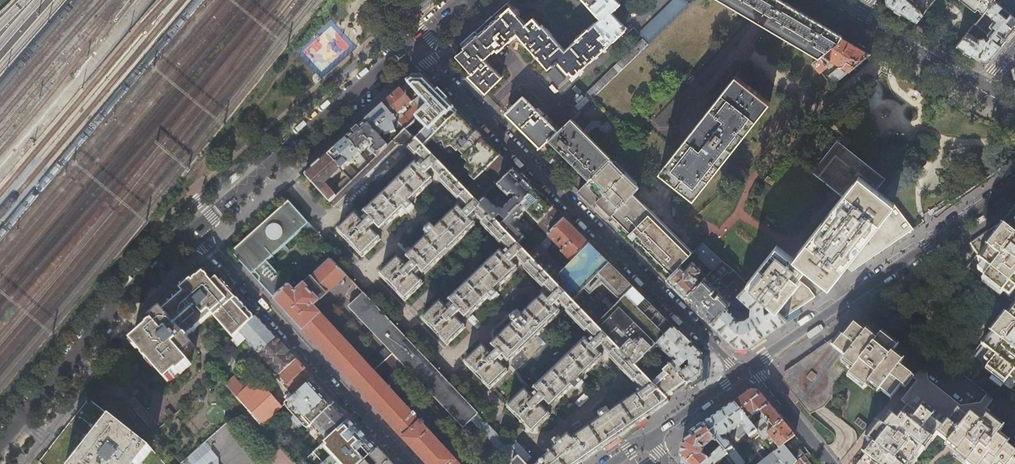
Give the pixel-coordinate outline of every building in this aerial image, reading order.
[(15,0),(0,0),(0,15),(15,0)] [(600,19),(595,23),(594,22),(588,27),(576,38),(576,39),(570,44),(571,45),(566,50),(542,24),(541,26),(534,18),(526,24),(519,15),(521,13),(514,6),(512,8),(507,3),(461,44),(465,48),(456,55),(471,71),(469,73),(471,74),(469,76),(486,93),(502,77),(485,60),(487,58),(486,57),(493,51),(494,51),(497,49),(498,50),(517,33),(524,41),(522,43),(524,45),(526,44),(537,56),(536,58),(537,60),(539,58),(548,69),(554,64),(555,66),(559,62),(572,77),(570,79),(573,82),(582,73),(584,71),(582,69),(595,57),(596,59),(599,57),(597,56),(602,50),(604,52),(606,50),(605,49),(617,37),(619,39),(621,37),(619,35),(627,28),(612,12),(620,4),(617,0),(584,0),(600,19)] [(686,1),(685,0),(672,0),(637,34),(643,39),(585,95),(589,100),(693,0),(686,0),(686,1)] [(819,57),(839,40),(842,36),(781,0),(721,0),(819,57)] [(907,0),(886,0),(887,5),(899,12),(917,22),(922,14),(914,6),(908,0),(907,0)] [(922,8),(917,3),(914,6),(922,14),(933,0),(928,0),(922,8)] [(984,10),(992,0),(970,0),(984,10)] [(988,35),(1001,46),(1014,30),(1014,18),(1009,13),(1005,18),(998,11),(1001,6),(995,1),(985,12),(994,20),(989,26),(992,28),(987,34),(988,35)] [(979,19),(975,24),(981,29),(985,25),(979,19)] [(982,30),(981,29),(975,24),(957,46),(972,55),(982,60),(989,59),(1001,46),(988,35),(985,40),(984,39),(983,39),(979,39),(978,40),(975,38),(982,30)] [(844,38),(842,36),(839,40),(819,57),(812,63),(832,86),(870,53),(844,38)] [(660,171),(694,198),(770,102),(736,77),(660,171)] [(412,80),(407,84),(428,108),(406,129),(424,148),(433,139),(458,114),(445,100),(424,80),(412,80)] [(398,121),(406,129),(428,108),(407,84),(396,94),(384,105),(398,121)] [(548,139),(560,128),(547,115),(545,117),(543,115),(544,114),(539,109),(537,110),(523,96),(509,110),(506,113),(540,147),(548,139)] [(365,121),(379,137),(398,121),(384,105),(379,109),(365,121)] [(479,134),(458,114),(433,139),(437,143),(443,142),(444,148),(451,146),(457,151),(458,150),(464,156),(462,157),(467,162),(466,169),(471,170),(469,176),(475,181),(501,156),(479,134)] [(569,120),(560,128),(548,139),(559,150),(560,151),(565,155),(589,180),(611,159),(571,118),(569,120)] [(355,130),(346,138),(360,154),(369,146),(369,142),(371,141),(372,142),(374,142),(375,142),(374,143),(373,143),(373,144),(373,145),(374,145),(375,146),(372,149),(372,152),(377,157),(387,147),(382,140),(379,137),(365,121),(355,130)] [(387,147),(377,157),(372,161),(369,164),(351,181),(341,190),(329,202),(333,206),(398,146),(406,146),(416,157),(417,157),(422,161),(417,165),(416,164),(397,181),(398,182),(383,196),(382,195),(363,213),(359,217),(355,213),(337,231),(344,238),(345,237),(346,237),(356,247),(356,249),(355,250),(362,257),(380,239),(370,229),(375,225),(380,230),(386,225),(387,225),(398,214),(402,211),(404,213),(407,211),(408,212),(414,206),(413,205),(411,203),(417,197),(428,186),(427,185),(433,180),(427,175),(432,171),(440,180),(439,181),(459,202),(460,201),(469,210),(465,214),(459,209),(454,213),(442,223),(436,229),(433,226),(432,225),(426,231),(427,232),(425,234),(427,237),(424,240),(412,251),(413,252),(407,257),(412,262),(408,267),(398,257),(379,274),(386,281),(386,280),(388,280),(398,291),(398,293),(397,293),(405,301),(423,282),(420,279),(424,275),(442,257),(441,256),(456,242),(457,243),(476,226),(475,225),(479,221),(483,225),(482,226),(502,246),(503,246),(507,249),(512,254),(507,259),(501,252),(483,270),(484,271),(469,285),(468,284),(449,302),(445,306),(440,300),(421,318),(428,325),(429,324),(430,324),(440,334),(440,335),(439,336),(447,345),(466,327),(456,317),(460,313),(466,319),(472,313),(473,314),(484,303),(488,299),(491,302),(493,300),(494,300),(499,295),(499,294),(496,292),(502,286),(514,275),(513,274),(518,269),(513,264),(517,260),(525,269),(525,270),(545,291),(546,290),(554,299),(550,303),(545,297),(540,302),(539,302),(527,312),(525,310),(521,314),(519,316),(517,315),(512,320),(515,324),(498,340),(498,341),(492,347),(497,352),(493,356),(483,346),(465,363),(471,370),(472,369),(474,370),(483,380),(484,381),(483,382),(490,390),(508,372),(505,368),(509,364),(526,348),(527,346),(527,345),(542,331),(543,332),(549,326),(561,314),(559,312),(563,308),(564,309),(568,313),(567,314),(587,335),(588,334),(592,337),(597,342),(593,346),(586,340),(568,357),(569,359),(554,374),(553,372),(534,390),(540,396),(535,400),(530,394),(526,390),(508,407),(514,415),(515,414),(516,414),(526,424),(526,426),(525,426),(527,428),(527,432),(531,432),(532,433),(534,432),(539,432),(538,428),(551,416),(541,406),(545,402),(551,407),(557,402),(558,403),(570,392),(573,388),(576,390),(578,388),(579,389),(584,384),(584,383),(581,381),(587,375),(599,364),(598,363),(604,357),(598,352),(602,348),(611,357),(610,358),(636,385),(637,384),(646,393),(642,395),(639,398),(638,397),(637,397),(631,401),(630,400),(612,413),(610,414),(608,411),(602,416),(604,418),(584,432),(584,434),(578,438),(577,437),(574,439),(570,434),(562,441),(555,447),(549,453),(549,454),(543,460),(539,463),(578,463),(669,402),(666,399),(653,385),(636,367),(596,327),(573,302),(553,281),(529,256),(518,245),(500,227),(480,206),(465,191),(424,148),(406,129),(387,147)] [(837,140),(846,147),(852,141),(842,133),(837,140)] [(360,154),(346,138),(337,146),(327,155),(343,172),(351,181),(369,164),(367,162),(365,160),(350,175),(344,169),(351,163),(352,165),(354,163),(353,162),(360,155),(360,154)] [(747,283),(748,284),(784,318),(815,296),(809,288),(797,278),(805,268),(829,287),(845,266),(852,271),(909,231),(914,228),(894,204),(879,191),(877,190),(885,179),(846,147),(837,140),(812,172),(842,196),(793,258),(777,245),(747,283)] [(341,173),(343,172),(327,155),(317,164),(305,175),(329,202),(341,190),(339,188),(333,194),(324,185),(330,179),(330,180),(331,180),(332,180),(333,180),(341,173)] [(510,166),(501,156),(475,181),(465,191),(480,206),(486,199),(497,188),(515,170),(510,166)] [(611,159),(589,180),(578,191),(607,219),(612,214),(634,194),(640,188),(611,159)] [(515,170),(497,188),(508,199),(511,195),(515,199),(503,210),(498,211),(486,199),(480,206),(500,227),(536,191),(525,181),(515,170)] [(538,193),(536,191),(500,227),(518,245),(525,238),(514,227),(515,222),(517,220),(519,220),(524,216),(523,214),(525,212),(538,225),(553,209),(538,193)] [(693,251),(634,194),(612,214),(614,215),(615,217),(618,219),(620,222),(629,231),(627,232),(632,237),(634,236),(672,273),(687,257),(692,252),(693,251)] [(419,200),(417,197),(411,203),(413,205),(419,200)] [(301,229),(307,223),(289,202),(232,253),(274,299),(288,285),(267,261),(301,229)] [(560,215),(553,209),(538,225),(537,225),(548,236),(564,220),(560,215)] [(972,242),(978,254),(973,260),(968,266),(1007,297),(1014,303),(1014,304),(1014,213),(972,242)] [(439,220),(433,226),(436,229),(442,223),(439,220)] [(564,220),(548,236),(547,237),(550,239),(562,251),(561,252),(571,262),(589,244),(587,242),(566,221),(564,220)] [(301,229),(318,247),(325,240),(308,222),(301,229)] [(548,236),(537,225),(525,238),(518,245),(529,256),(547,237),(548,236)] [(550,244),(550,239),(547,237),(529,256),(553,281),(562,271),(540,249),(542,247),(545,250),(550,244)] [(693,251),(692,252),(711,270),(721,259),(702,242),(693,251)] [(589,244),(571,262),(562,271),(553,281),(573,302),(597,278),(621,302),(596,327),(636,367),(657,346),(674,329),(670,325),(608,263),(602,257),(589,244)] [(503,251),(501,252),(507,259),(512,254),(507,249),(504,252),(503,251)] [(303,271),(308,276),(328,257),(323,252),(303,271)] [(700,269),(687,257),(672,273),(667,278),(676,288),(685,297),(699,283),(695,279),(693,277),(700,270),(700,269)] [(711,270),(699,283),(685,297),(695,307),(710,322),(730,302),(721,293),(728,286),(737,295),(748,284),(747,283),(721,259),(711,270)] [(422,424),(388,386),(407,368),(463,427),(477,414),(363,294),(348,307),(386,346),(367,364),(322,315),(313,306),(316,302),(345,275),(331,260),(302,287),(295,293),(288,285),(274,299),(289,315),(305,332),(405,440),(424,460),(427,463),(458,463),(422,424)] [(693,277),(695,279),(702,272),(700,270),(693,277)] [(162,309),(151,319),(154,323),(132,342),(167,381),(178,372),(179,374),(190,364),(185,358),(196,348),(186,337),(212,314),(233,338),(239,332),(249,323),(254,318),(217,278),(212,283),(203,273),(193,282),(191,280),(180,289),(183,292),(173,301),(169,305),(163,311),(162,309)] [(748,284),(737,295),(730,302),(710,322),(735,346),(748,347),(767,334),(787,320),(784,318),(748,284)] [(966,366),(965,376),(997,401),(1014,399),(1014,305),(966,366)] [(256,316),(254,318),(249,323),(239,332),(258,352),(275,336),(266,327),(256,316)] [(527,346),(526,348),(528,350),(511,367),(514,370),(525,359),(529,362),(533,358),(534,359),(535,359),(536,359),(537,358),(538,358),(539,357),(540,356),(540,355),(540,354),(539,352),(544,348),(541,346),(547,340),(549,343),(561,332),(557,328),(561,324),(558,322),(551,328),(549,326),(543,332),(542,331),(527,345),(527,346)] [(798,398),(810,413),(819,409),(825,406),(833,396),(835,383),(845,370),(866,387),(870,382),(880,391),(881,389),(891,398),(901,385),(903,387),(920,366),(881,335),(880,336),(869,327),(859,327),(846,344),(837,342),(789,375),(789,378),(802,393),(798,398)] [(674,329),(657,346),(673,361),(670,365),(669,364),(668,365),(669,366),(687,384),(700,376),(701,356),(687,342),(674,329)] [(277,378),(296,359),(291,354),(275,336),(258,352),(258,353),(265,361),(277,378)] [(588,338),(586,340),(593,346),(597,342),(592,337),(590,339),(588,338)] [(296,359),(277,378),(293,396),(311,379),(313,378),(310,375),(296,359)] [(683,388),(687,384),(669,366),(663,372),(665,374),(653,385),(666,399),(683,388)] [(587,375),(581,381),(584,383),(589,377),(587,375)] [(280,408),(281,408),(259,384),(265,379),(262,376),(246,390),(234,378),(226,385),(244,405),(249,411),(262,425),(280,408)] [(1007,444),(1008,443),(997,434),(1002,428),(996,423),(987,416),(981,423),(973,417),(971,415),(968,418),(919,378),(902,400),(908,405),(900,415),(902,416),(898,421),(892,417),(884,427),(880,424),(867,440),(873,445),(865,456),(866,457),(860,463),(912,463),(931,440),(932,441),(938,434),(948,442),(947,443),(950,446),(958,451),(956,454),(968,463),(1014,463),(1014,450),(1007,444)] [(323,392),(311,379),(293,396),(281,408),(280,408),(303,434),(321,417),(335,404),(323,392)] [(540,396),(534,390),(530,394),(535,400),(540,396)] [(744,395),(734,402),(747,419),(755,413),(755,414),(756,414),(758,416),(760,416),(762,414),(765,418),(753,427),(757,431),(762,438),(783,421),(771,406),(759,391),(751,390),(744,395)] [(153,449),(110,416),(89,399),(72,421),(65,429),(57,439),(47,452),(39,462),(42,463),(165,463),(153,449)] [(734,402),(718,413),(703,424),(715,439),(722,447),(734,463),(735,463),(743,463),(745,463),(733,448),(725,437),(733,431),(738,439),(747,433),(749,437),(757,431),(753,427),(747,419),(734,402)] [(335,404),(321,417),(329,426),(327,428),(326,428),(320,433),(324,436),(323,437),(324,439),(325,438),(327,440),(349,420),(351,418),(348,416),(336,403),(335,404)] [(376,450),(368,441),(349,420),(327,440),(314,453),(323,463),(361,463),(376,450)] [(783,421),(762,438),(766,443),(772,439),(779,448),(783,445),(795,435),(789,428),(783,421)] [(499,448),(506,455),(507,453),(508,454),(512,450),(506,444),(486,423),(484,425),(490,432),(489,434),(489,437),(496,445),(475,463),(481,463),(499,448)] [(703,424),(689,433),(691,437),(684,441),(682,461),(685,463),(704,463),(716,453),(713,450),(705,457),(704,456),(705,449),(709,445),(715,439),(703,424)] [(552,444),(555,447),(562,441),(559,437),(552,444)] [(518,456),(525,463),(532,458),(513,438),(506,444),(512,450),(518,456)] [(722,447),(715,439),(709,445),(713,450),(716,453),(722,447)] [(779,448),(776,451),(774,452),(783,463),(794,463),(797,461),(783,445),(779,448)] [(722,447),(716,453),(704,463),(717,463),(725,457),(731,463),(732,463),(734,463),(722,447)] [(378,448),(376,450),(361,463),(393,463),(378,448)] [(774,452),(760,463),(783,463),(774,452)] [(794,463),(811,463),(807,459),(805,457),(804,456),(797,461),(794,463)]
